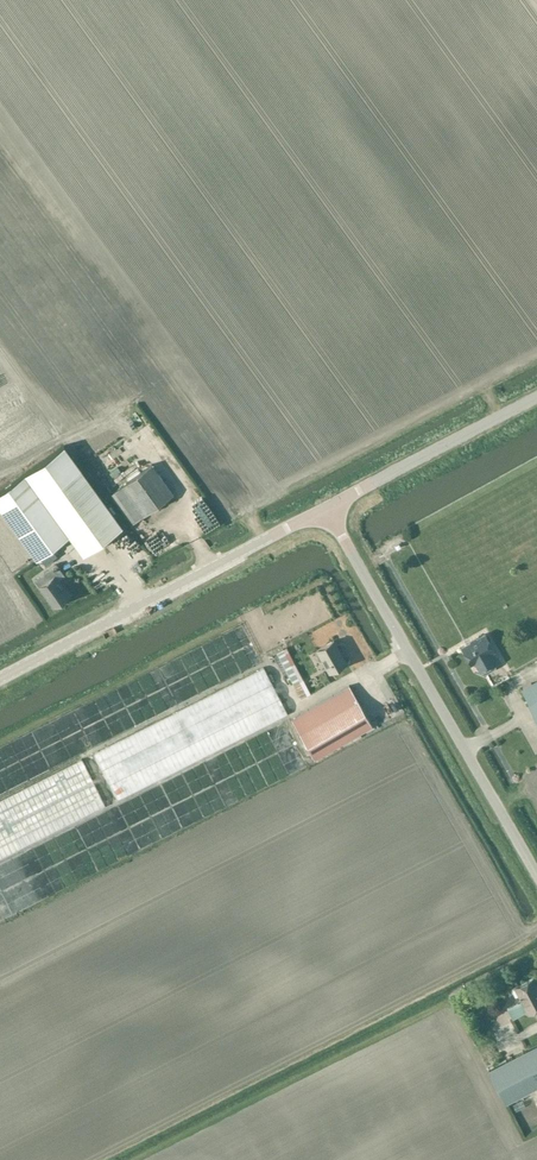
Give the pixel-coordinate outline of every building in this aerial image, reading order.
[(64,444),(0,492),(0,507),(37,558),(69,534),(83,553),(122,525),(64,444)] [(173,493),(152,463),(111,493),(132,523),(173,493)] [(208,494),(197,499),(203,513),(214,508),(208,494)] [(49,579),(39,586),(54,607),(69,596),(58,580),(65,575),(57,564),(44,573),(49,579)] [(485,635),(463,648),(472,663),(475,661),(480,671),(481,670),(482,672),(486,673),(495,668),(496,665),(495,663),(496,662),(490,652),(494,650),(485,635)] [(317,650),(329,671),(346,662),(334,640),(317,650)] [(288,641),(277,646),(293,677),(294,676),(302,692),(311,688),(288,641)] [(51,712),(69,751),(195,693),(188,677),(195,673),(191,666),(193,666),(190,660),(195,658),(191,649),(51,712)] [(118,801),(288,714),(264,667),(94,753),(118,801)] [(521,689),(530,704),(528,704),(536,719),(536,680),(521,689)] [(292,719),(315,759),(372,725),(349,685),(292,719)] [(23,779),(23,732),(0,742),(0,789),(23,779)] [(82,760),(0,801),(0,860),(106,807),(82,760)] [(533,977),(515,986),(522,1000),(507,1008),(513,1018),(527,1010),(529,1013),(536,1008),(536,985),(533,977)] [(488,1067),(505,1100),(536,1084),(536,1042),(488,1067)]
